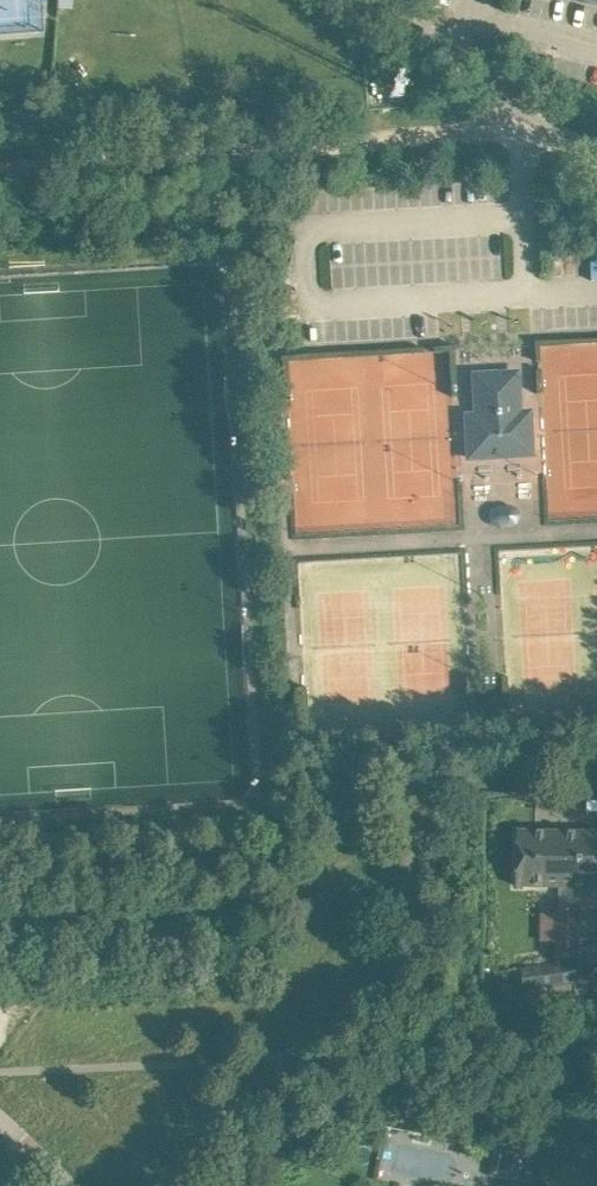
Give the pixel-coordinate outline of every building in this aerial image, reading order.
[(441,96),(441,85),(400,83),(400,94),(441,96)] [(469,458),(531,455),(529,413),(519,413),(517,373),(475,376),(476,403),(484,403),(484,415),(467,416),(469,458)] [(515,886),(559,886),(561,831),(517,830),(515,886)] [(596,886),(596,831),(561,831),(559,886),(596,886)] [(578,908),(555,907),(554,956),(577,957),(578,908)] [(572,983),(569,961),(521,968),(524,990),(572,983)] [(488,1175),(514,1179),(519,1149),(492,1145),(488,1175)]
